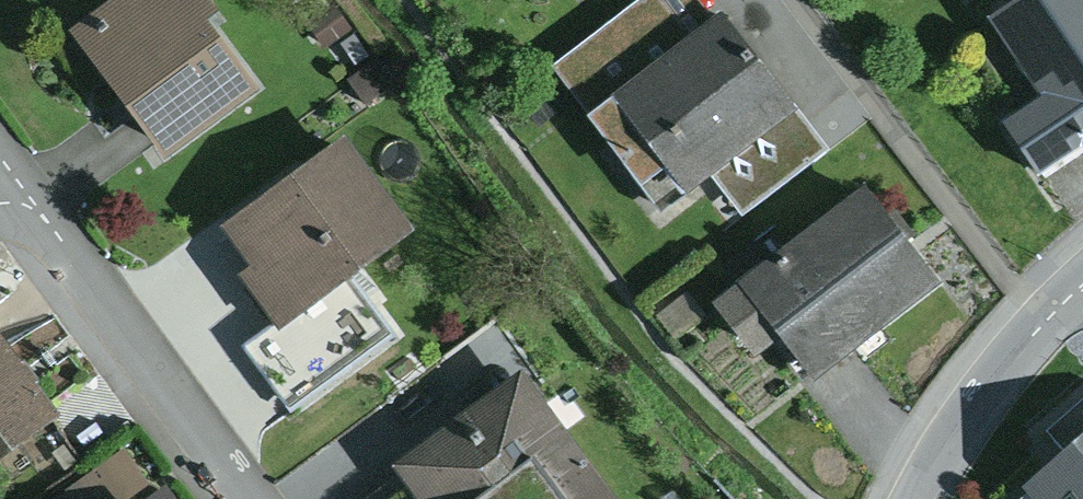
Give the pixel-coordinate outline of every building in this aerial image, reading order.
[(71,25),(167,152),(258,83),(205,14),(217,5),(213,0),(103,0),(71,25)] [(712,14),(701,0),(637,0),(554,65),(588,109),(712,14)] [(987,10),(1041,93),(1005,116),(1037,167),(1082,137),(1082,0),(1003,0),(987,10)] [(712,14),(588,109),(661,202),(794,101),(722,6),(712,14)] [(376,59),(349,78),(366,103),(394,84),(376,59)] [(345,131),(220,223),(251,264),(240,272),(278,324),(413,224),(345,131)] [(864,185),(712,300),(754,355),(784,333),(812,370),(935,277),(864,185)] [(60,409),(0,326),(0,453),(60,409)] [(392,461),(420,498),(620,498),(521,366),(392,461)] [(1038,498),(1082,498),(1082,429),(1022,481),(1038,498)] [(78,479),(93,498),(125,498),(149,482),(124,447),(78,479)] [(78,479),(51,498),(93,498),(78,479)] [(143,498),(178,498),(166,482),(143,498)]
